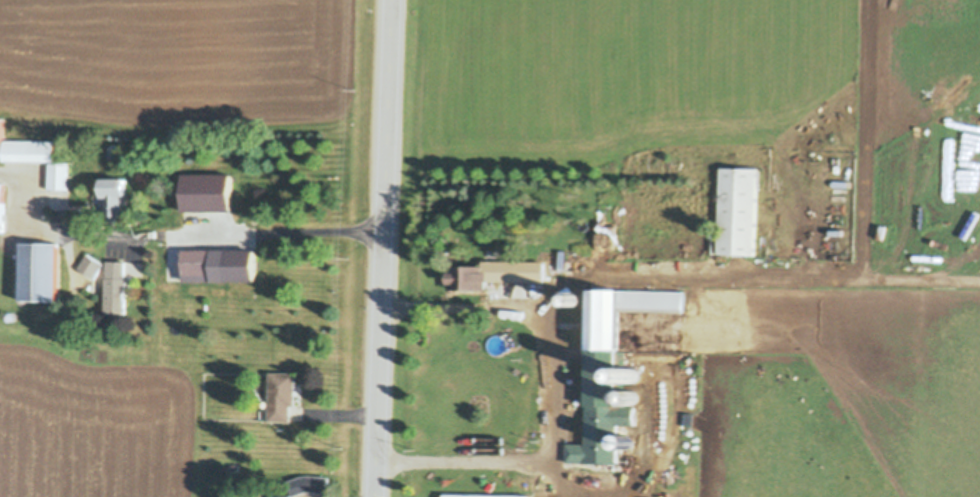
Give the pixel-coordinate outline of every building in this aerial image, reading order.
[(644,105),(657,105),(657,113),(644,113),(644,105)] [(802,127),(816,129),(814,140),(800,138),(802,127)] [(5,137),(57,137),(57,157),(5,156),(5,137)] [(111,143),(120,143),(119,154),(110,154),(111,143)] [(51,158),(69,159),(68,185),(51,185),(51,158)] [(721,164),(757,165),(754,251),(718,250),(721,164)] [(104,172),(129,172),(128,216),(110,216),(110,211),(109,211),(109,200),(102,200),(102,190),(105,190),(104,172)] [(190,178),(212,178),(212,207),(191,207),(190,178)] [(22,295),(23,238),(59,239),(58,295),(22,295)] [(256,245),(256,277),(184,277),(184,246),(256,245)] [(79,265),(89,250),(105,260),(95,275),(79,265)] [(125,311),(106,310),(107,274),(108,257),(126,257),(126,275),(125,311)] [(450,285),(450,261),(484,261),(484,257),(527,257),(526,278),(487,277),(487,286),(450,285)] [(590,284),(620,284),(620,287),(684,289),(684,308),(619,308),(618,402),(636,403),(636,422),(619,422),(618,460),(568,459),(568,440),(587,441),(590,284)] [(585,298),(584,300),(582,301),(581,302),(580,302),(578,302),(577,302),(576,301),(575,300),(574,298),(573,297),(573,295),(574,294),(574,293),(575,292),(576,292),(577,291),(578,291),(580,291),(581,291),(583,292),(584,294),(585,296),(586,296),(586,297),(586,298),(585,298)] [(10,317),(9,316),(8,315),(8,313),(8,312),(8,311),(8,310),(9,309),(10,308),(11,308),(12,307),(13,308),(15,308),(16,309),(17,310),(17,311),(17,312),(17,313),(17,315),(16,316),(15,317),(14,317),(12,317),(11,317),(10,317)] [(628,379),(627,378),(626,377),(625,375),(625,373),(625,371),(626,370),(626,368),(628,367),(629,366),(632,366),(633,366),(635,367),(637,368),(638,369),(638,371),(639,373),(638,375),(638,376),(636,378),(635,379),(634,380),(632,380),(630,380),(628,379)] [(270,369),(296,370),(295,403),(291,403),(291,419),(269,418),(270,369)] [(627,401),(626,400),(625,398),(624,396),(624,395),(624,393),(625,391),(625,390),(627,389),(629,388),(630,388),(632,388),(634,388),(636,390),(637,391),(637,393),(638,394),(637,397),(637,398),(636,399),(634,401),(633,401),(631,402),(629,401),(627,401)] [(624,445),(622,444),(621,443),(620,441),(620,439),(620,438),(621,436),(622,434),(623,433),(625,432),(627,432),(629,432),(631,433),(632,435),(633,436),(634,438),(634,439),(634,441),(633,443),(632,444),(630,445),(629,446),(627,446),(626,446),(624,445)] [(288,478),(303,473),(308,473),(329,474),(328,490),(307,488),(294,493),(288,478)]
